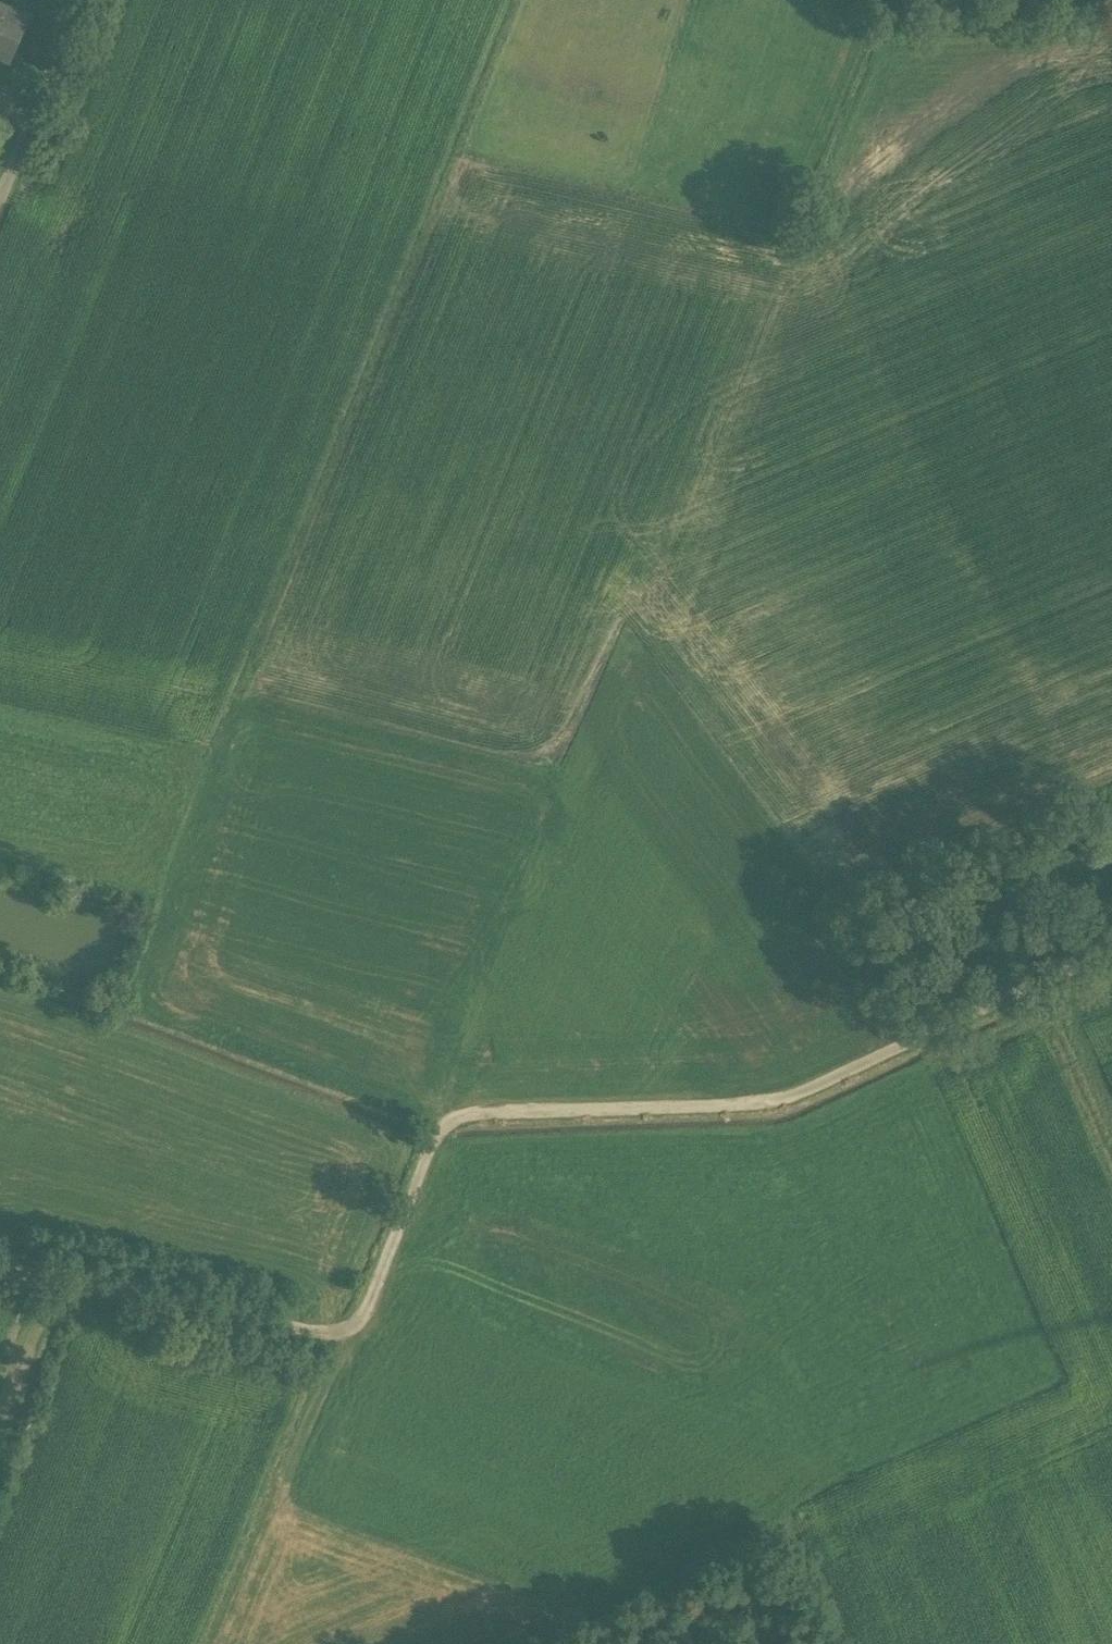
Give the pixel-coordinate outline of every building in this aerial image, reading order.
[(11,60),(31,12),(1,0),(0,0),(0,56),(11,60)]
